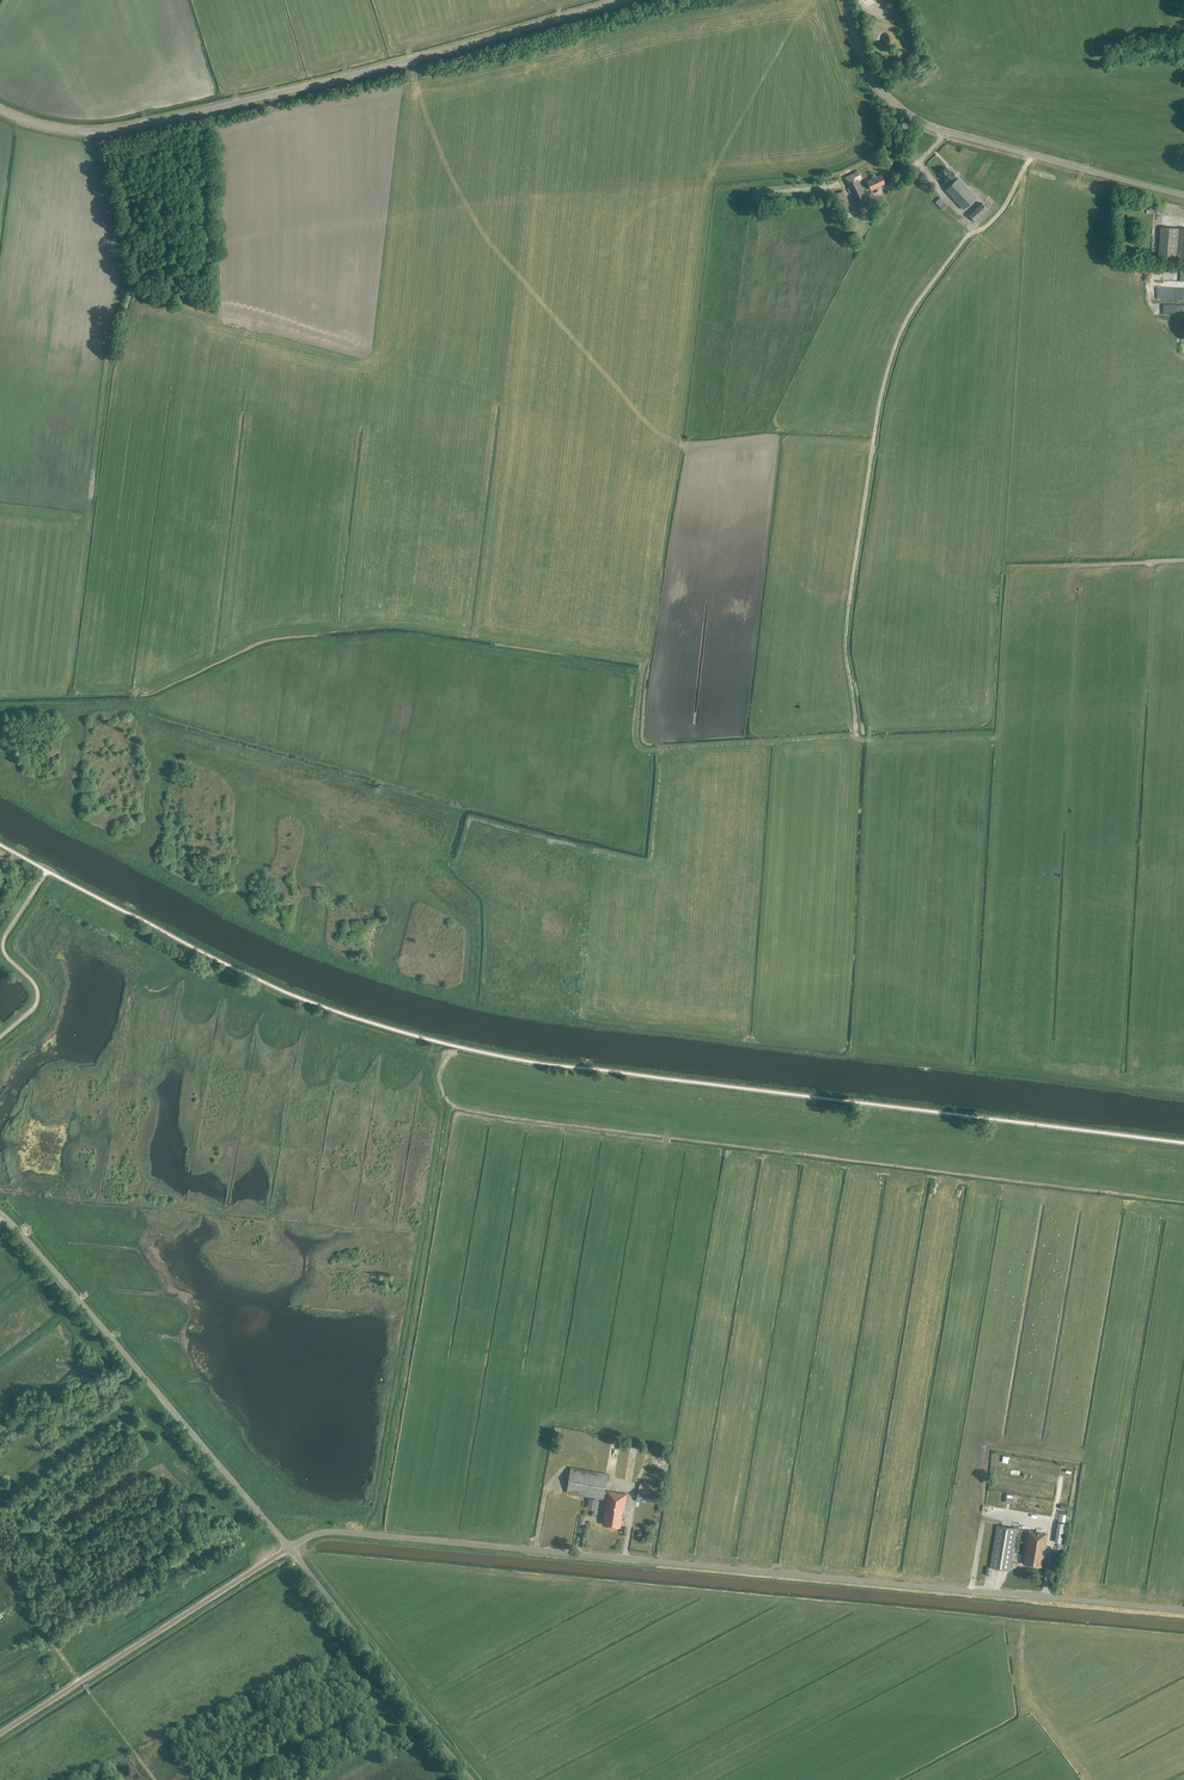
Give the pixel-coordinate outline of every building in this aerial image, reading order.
[(946,167),(940,174),(947,182),(949,180),(952,184),(945,190),(963,209),(976,197),(958,178),(957,178),(954,175),(955,174),(951,171),(951,172),(946,167)] [(845,177),(862,214),(871,210),(868,204),(869,203),(858,179),(861,178),(858,171),(855,173),(845,177)] [(871,179),(867,181),(872,190),(885,183),(881,175),(879,176),(873,174),(871,179)] [(843,191),(835,195),(843,213),(852,209),(843,191)] [(947,205),(940,198),(935,203),(942,211),(947,205)] [(982,203),(969,215),(976,222),(989,210),(982,203)] [(1158,261),(1183,263),(1183,229),(1161,228),(1158,261)] [(1173,303),(1173,312),(1183,311),(1183,303),(1173,303)] [(603,1499),(603,1498),(607,1499),(602,1524),(620,1527),(622,1515),(621,1515),(622,1510),(624,1510),(627,1494),(605,1490),(607,1474),(571,1468),(567,1493),(603,1499)] [(998,1489),(999,1508),(1007,1508),(1006,1488),(998,1489)] [(636,1502),(650,1504),(652,1492),(639,1489),(636,1502)] [(1013,1516),(1021,1516),(1022,1493),(1014,1492),(1013,1516)] [(588,1507),(596,1508),(597,1499),(590,1498),(588,1507)] [(990,1575),(991,1567),(1009,1570),(1016,1528),(997,1525),(990,1567),(986,1566),(985,1574),(990,1575)] [(1029,1530),(1023,1563),(1041,1566),(1043,1554),(1041,1554),(1042,1548),(1045,1549),(1047,1533),(1029,1530)]
